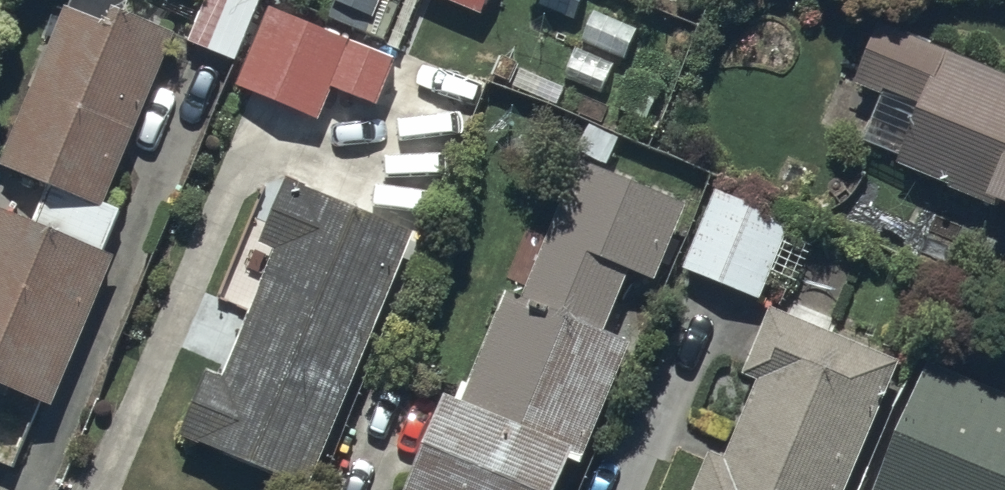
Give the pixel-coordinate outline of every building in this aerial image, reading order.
[(0,162),(48,183),(31,222),(0,209),(0,381),(49,402),(114,254),(101,248),(120,206),(103,199),(176,34),(123,11),(128,0),(71,0),(0,162)] [(261,0),(202,0),(187,40),(238,60),(261,0)] [(324,17),(362,32),(375,0),(332,0),(324,17)] [(489,0),(454,0),(484,12),(489,0)] [(377,105),(396,59),(268,4),(235,81),(321,117),(334,86),(377,105)] [(880,23),(853,89),(883,101),(865,145),(902,160),(899,168),(988,205),(990,200),(1004,207),(1004,74),(880,23)] [(506,296),(463,407),(447,401),(413,489),(557,489),(568,460),(581,465),(627,344),(606,336),(630,272),(658,283),(688,205),(581,164),(552,240),(529,231),(510,279),(530,287),(524,303),(506,296)] [(413,237),(286,186),(261,249),(276,255),(225,382),(207,374),(180,440),(303,489),(310,489),(413,237)] [(794,224),(716,192),(684,270),(761,302),(767,288),(790,297),(811,245),(789,236),(794,224)] [(900,365),(771,312),(744,376),(757,381),(724,461),(710,456),(696,489),(849,489),(900,365)] [(929,364),(880,489),(1004,489),(1004,397),(929,364)]
